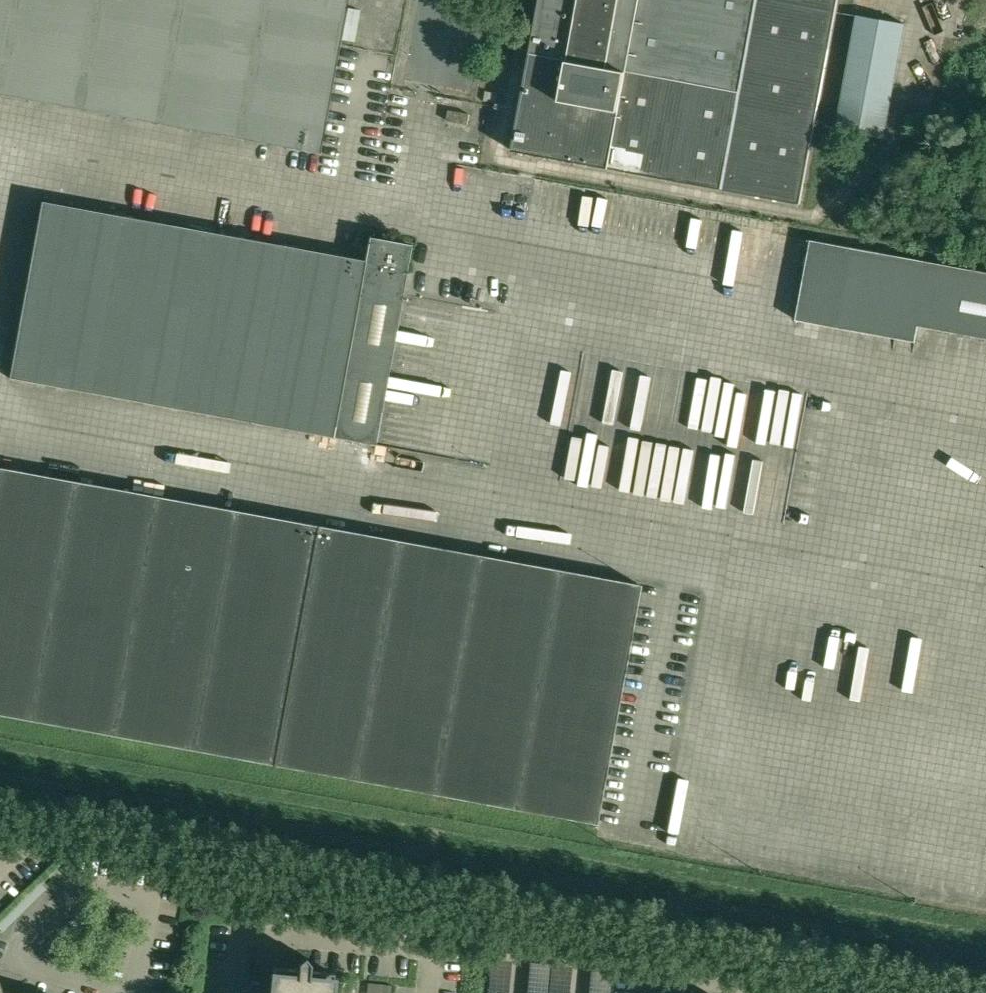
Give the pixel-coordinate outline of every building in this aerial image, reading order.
[(319,153),(339,44),(347,0),(0,0),(0,94),(319,153)] [(884,138),(906,24),(857,15),(835,129),(884,138)] [(470,114),(449,110),(447,120),(468,124),(470,114)] [(401,300),(407,269),(411,245),(369,237),(364,261),(43,202),(42,202),(18,334),(10,378),(375,445),(401,300)] [(985,339),(985,272),(812,240),(797,320),(916,342),(919,326),(985,339)] [(596,824),(641,585),(0,468),(0,715),(596,824)] [(334,973),(310,970),(311,963),(305,957),(298,962),(298,969),(274,967),(271,992),(332,992),(334,973)] [(392,985),(368,983),(367,992),(391,992),(392,985)]
